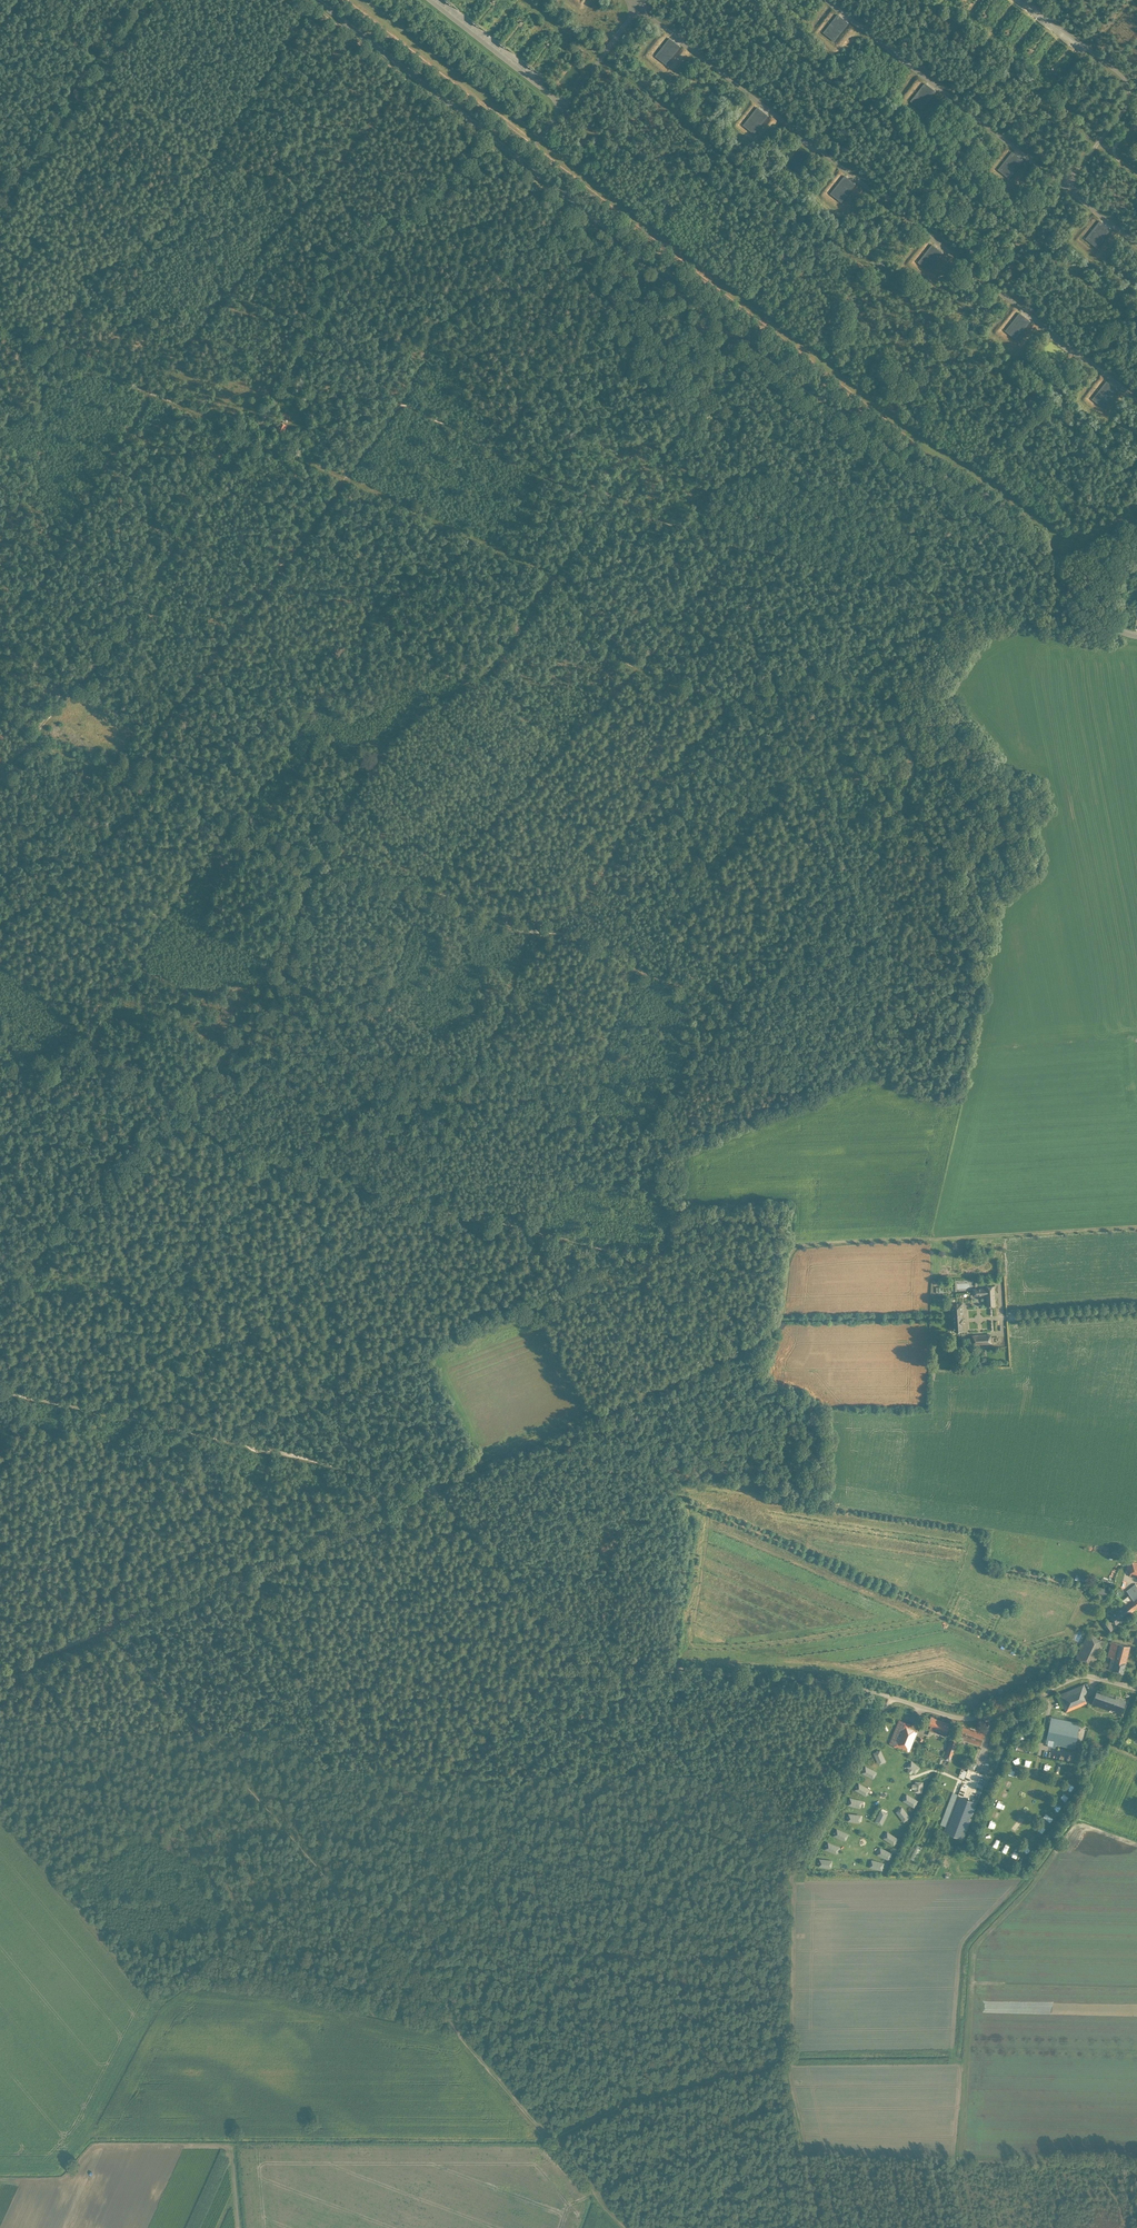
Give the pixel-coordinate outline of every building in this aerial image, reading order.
[(849,23),(837,14),(823,32),(834,41),(849,23)] [(667,65),(681,47),(669,37),(655,56),(667,65)] [(922,110),(936,92),(925,82),(910,101),(922,110)] [(743,125),(754,134),(769,116),(757,106),(743,125)] [(1009,179),(1024,160),(1012,151),(998,170),(1009,179)] [(830,194),(842,202),(856,184),(845,175),(830,194)] [(1097,247),(1111,229),(1100,220),(1085,238),(1097,247)] [(944,253),(932,243),(917,262),(929,271),(944,253)] [(1004,330),(1016,340),(1031,321),(1019,312),(1004,330)] [(1091,399),(1103,408),(1118,390),(1106,380),(1091,399)] [(287,425),(286,424),(286,423),(283,421),(282,422),(279,421),(275,430),(282,434),(287,425)] [(986,1294),(987,1306),(995,1306),(994,1286),(985,1286),(985,1288),(974,1288),(974,1295),(986,1294)] [(953,1314),(954,1331),(963,1330),(963,1323),(963,1317),(962,1317),(962,1314),(963,1314),(962,1303),(952,1303),(952,1309),(953,1309),(953,1313),(952,1313),(953,1314)] [(974,1343),(991,1342),(990,1337),(988,1338),(988,1334),(973,1335),(974,1343)] [(1130,1556),(1129,1560),(1126,1573),(1130,1574),(1130,1576),(1136,1578),(1136,1557),(1130,1556)] [(1116,1623),(1136,1607),(1136,1586),(1135,1584),(1127,1590),(1130,1594),(1123,1599),(1125,1603),(1118,1608),(1118,1609),(1110,1615),(1116,1623)] [(1109,1596),(1111,1589),(1100,1586),(1098,1593),(1109,1596)] [(1123,1672),(1130,1646),(1112,1641),(1108,1656),(1112,1657),(1109,1669),(1123,1672)] [(1059,1694),(1066,1711),(1087,1703),(1083,1694),(1087,1692),(1084,1684),(1059,1694)] [(1092,1704),(1110,1710),(1110,1708),(1115,1710),(1114,1711),(1121,1714),(1126,1700),(1097,1690),(1092,1704)] [(950,1724),(931,1716),(928,1724),(931,1725),(929,1729),(945,1736),(950,1724)] [(1056,1744),(1075,1748),(1076,1746),(1079,1746),(1080,1743),(1076,1742),(1080,1723),(1051,1717),(1046,1743),(1048,1744),(1047,1746),(1055,1748),(1056,1744)] [(889,1743),(894,1745),(900,1748),(909,1751),(917,1731),(915,1730),(915,1729),(911,1727),(912,1724),(899,1719),(889,1743)] [(957,1733),(956,1737),(957,1737),(981,1745),(984,1733),(959,1725),(957,1733)] [(945,1755),(943,1759),(949,1761),(951,1757),(953,1752),(946,1750),(945,1755)] [(912,1760),(906,1766),(914,1773),(920,1767),(912,1760)] [(914,1792),(923,1792),(923,1781),(914,1781),(914,1792)] [(915,1807),(919,1800),(907,1793),(903,1801),(915,1807)] [(952,1810),(944,1831),(963,1838),(977,1801),(968,1798),(967,1800),(952,1794),(947,1808),(952,1810)] [(902,1806),(896,1812),(904,1822),(911,1816),(902,1806)]
